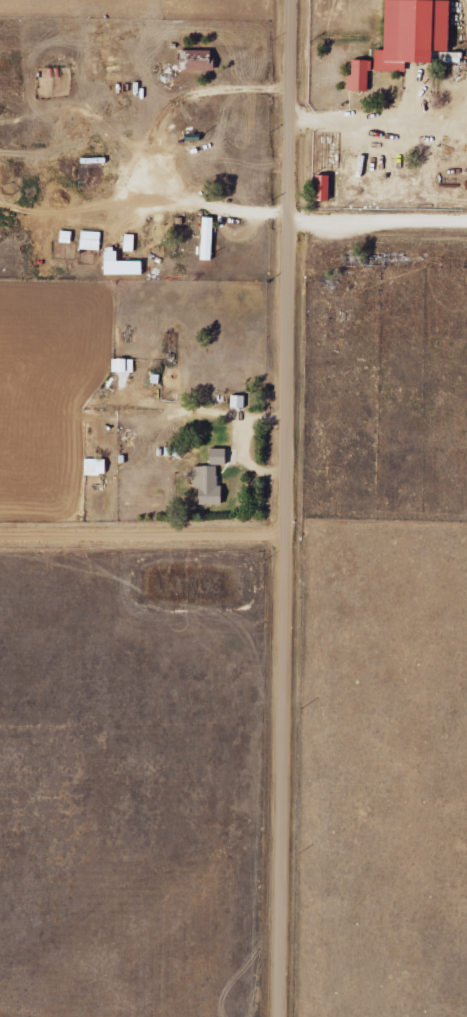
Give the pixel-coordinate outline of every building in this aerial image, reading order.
[(406,0),(390,0),(389,51),(379,50),(378,72),(409,73),(410,63),(465,64),(465,53),(454,53),(456,1),(406,0)] [(188,71),(218,70),(217,51),(187,52),(188,71)] [(352,91),(373,92),(374,61),(353,61),(352,91)] [(334,201),(335,176),(320,176),(319,201),(334,201)] [(216,261),(217,218),(206,218),(205,261),(216,261)] [(74,242),(75,233),(66,232),(65,241),(74,242)] [(83,250),(103,251),(104,233),(84,232),(83,250)] [(109,275),(147,275),(147,262),(122,262),(122,250),(109,250),(109,275)] [(116,374),(137,373),(137,359),(115,360),(116,374)] [(230,450),(214,449),(214,465),(230,466),(230,450)] [(109,476),(110,460),(89,459),(88,475),(109,476)] [(197,468),(197,489),(202,489),(202,506),(226,505),(226,487),(221,487),(221,467),(197,468)]
